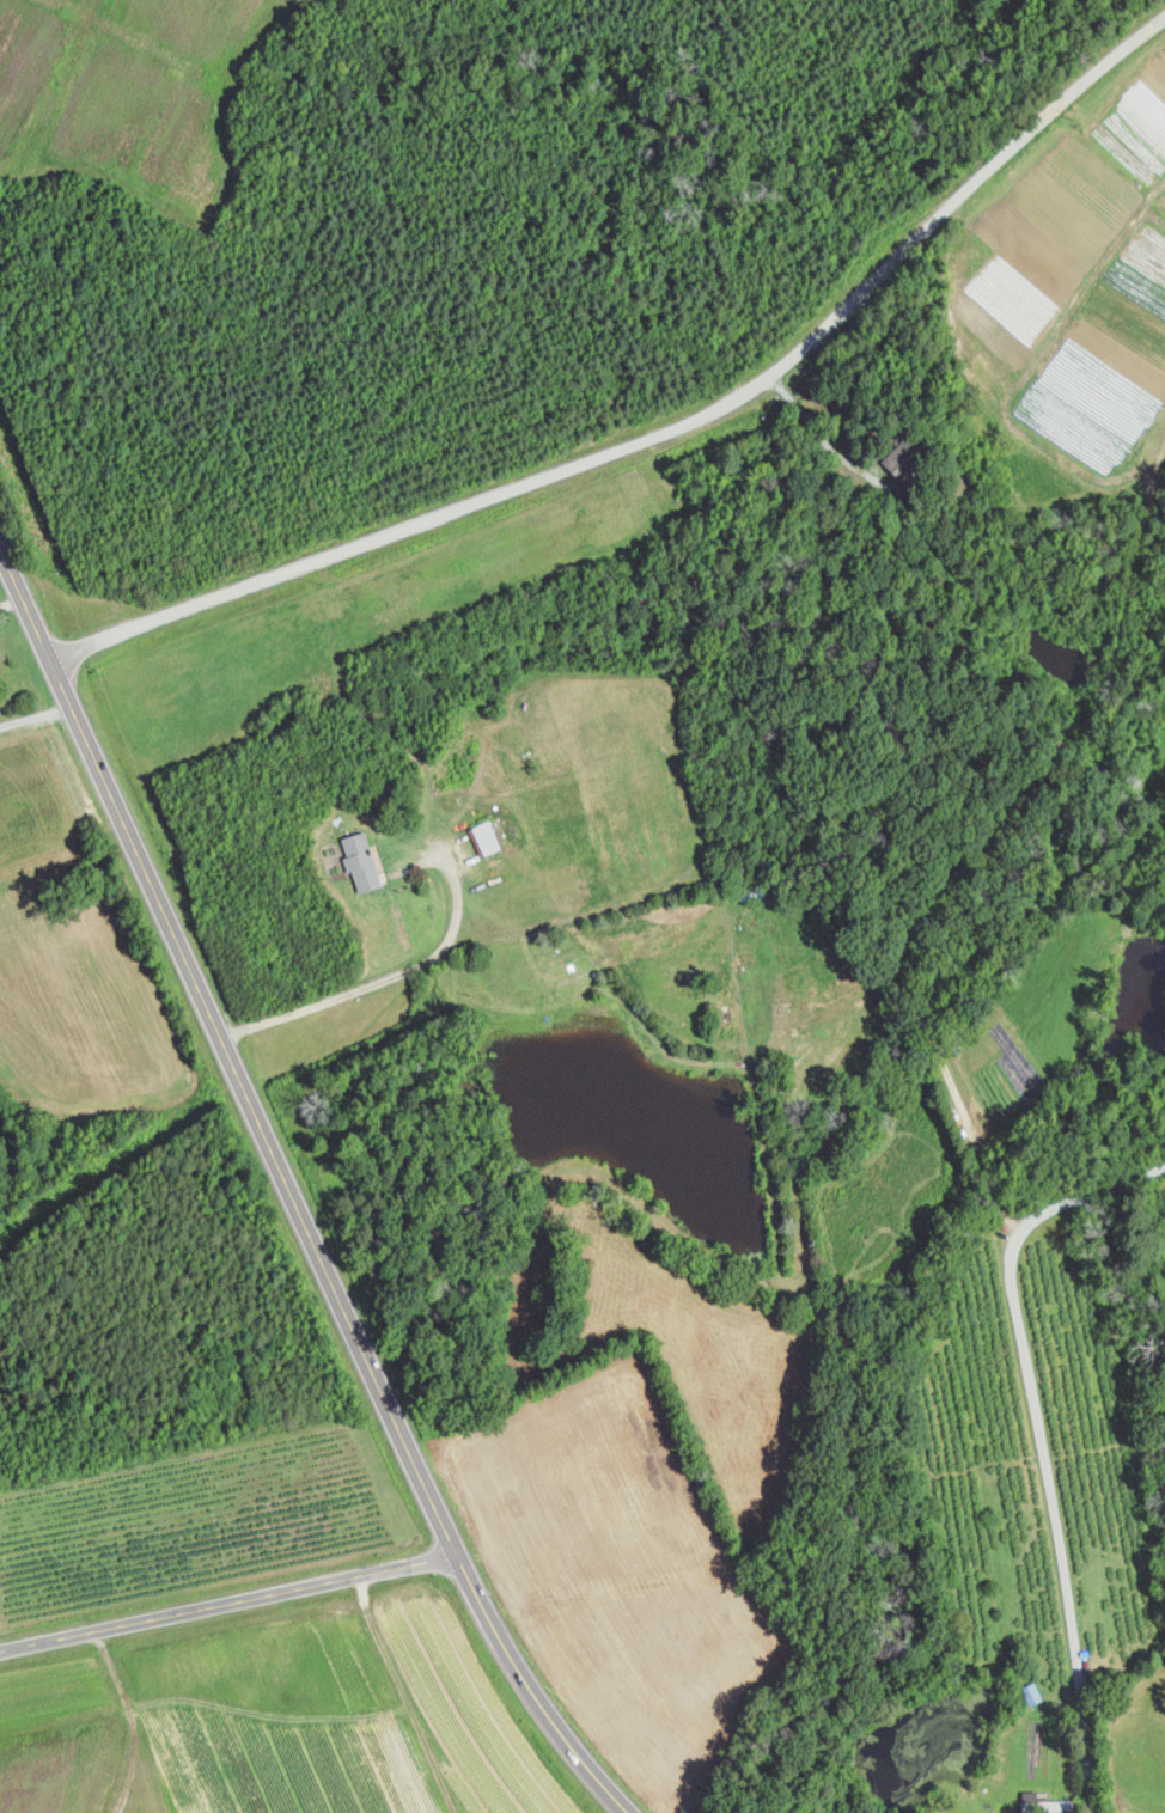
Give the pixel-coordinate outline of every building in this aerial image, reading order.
[(928,452),(911,434),(883,461),(901,478),(928,452)] [(484,855),(504,848),(493,819),(474,826),(484,855)] [(386,885),(369,829),(344,836),(349,854),(346,856),(350,870),(355,869),(362,892),(386,885)] [(1076,1798),(1048,1799),(1047,1792),(1039,1792),(1039,1790),(1024,1791),(1024,1812),(1076,1811),(1076,1798)]
